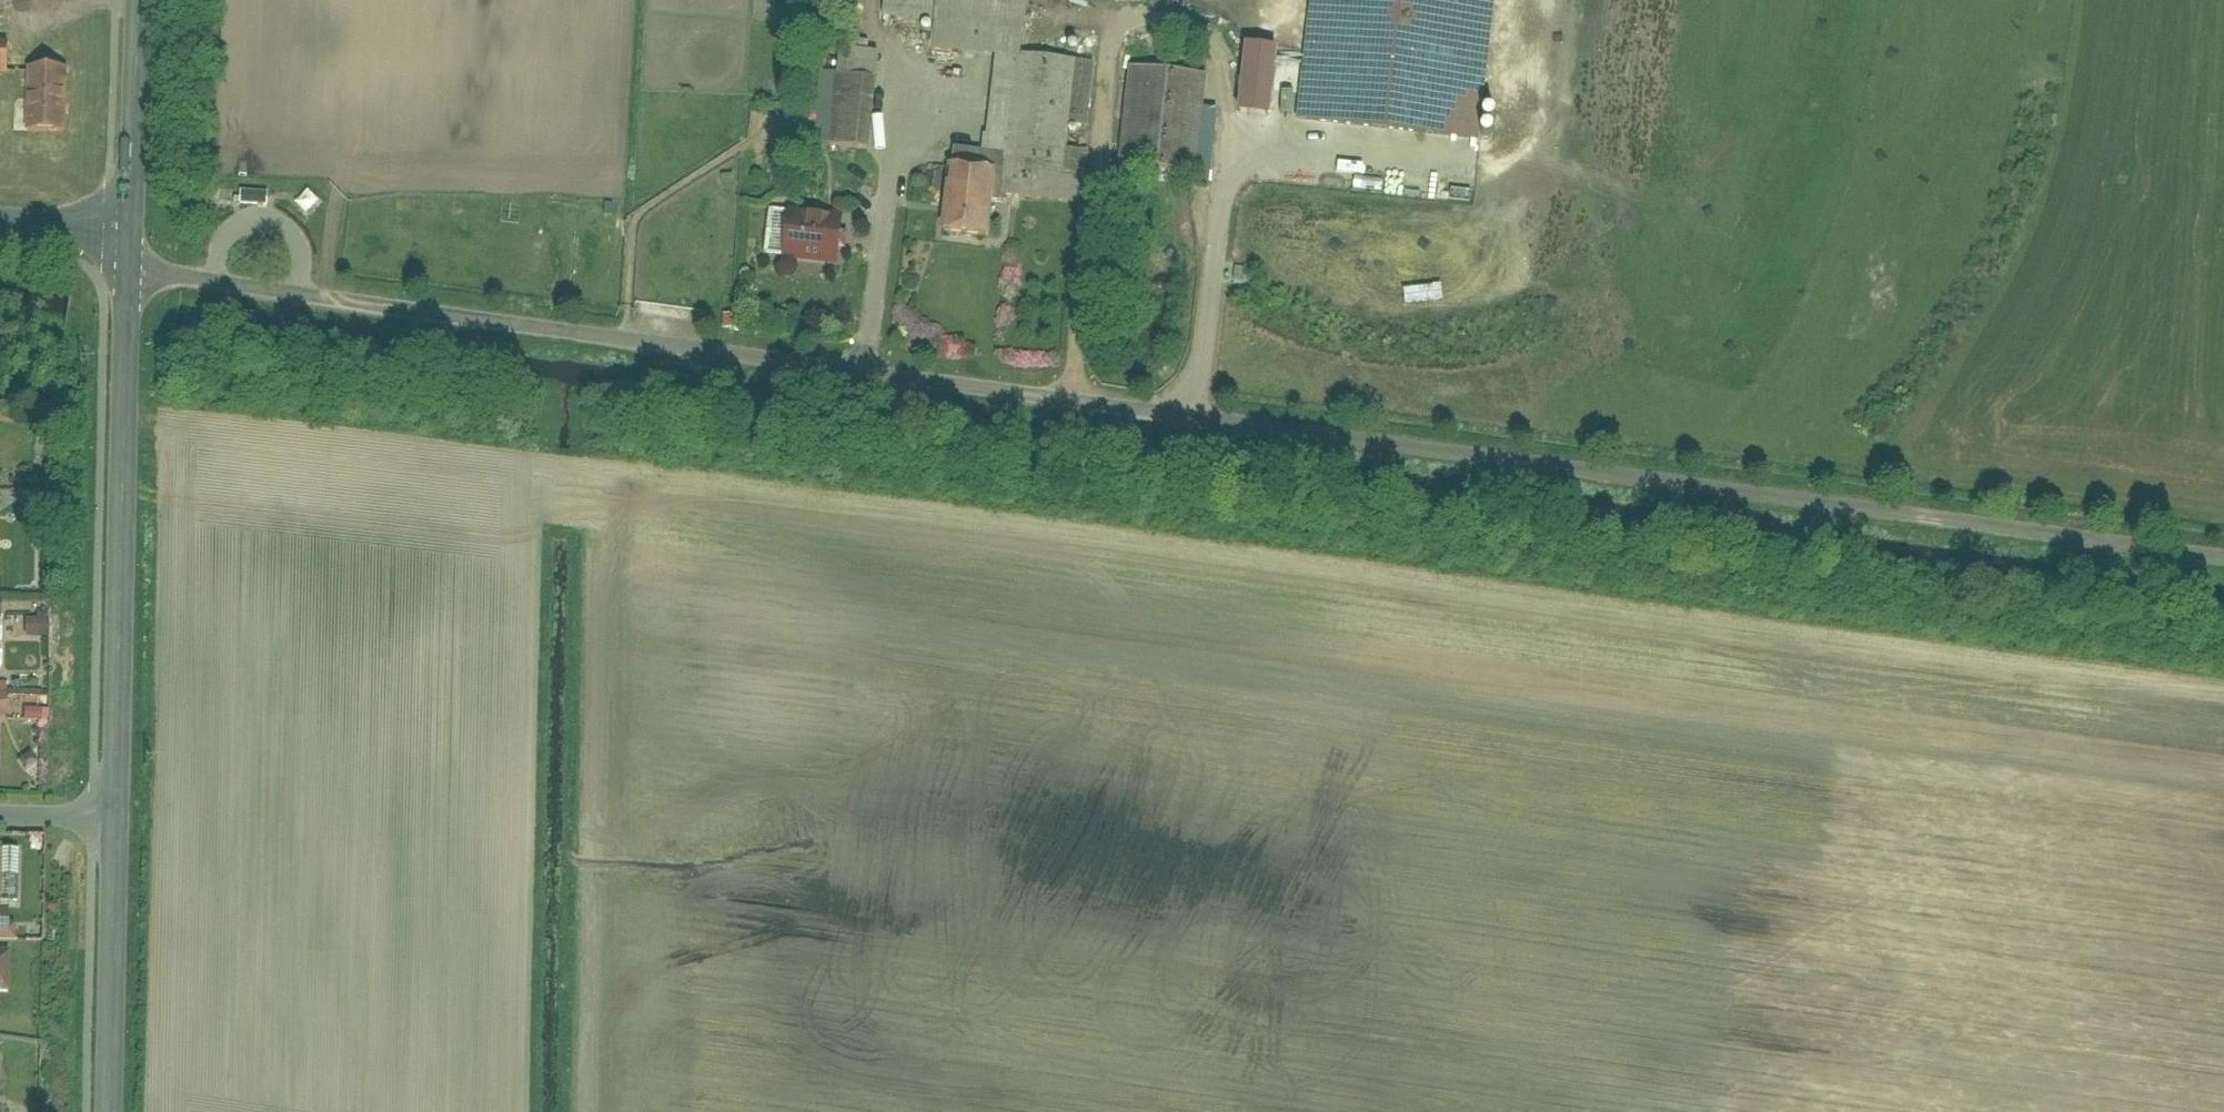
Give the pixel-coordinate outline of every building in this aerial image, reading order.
[(9,0),(0,0),(0,17),(6,18),(9,0)] [(1025,0),(884,0),(881,21),(937,27),(933,57),(1018,68),(1025,0)] [(1294,132),(1476,153),(1494,0),(1309,0),(1294,132)] [(9,64),(10,42),(0,42),(0,64),(9,64)] [(1270,126),(1278,58),(1244,54),(1236,122),(1270,126)] [(821,79),(813,153),(868,159),(879,65),(842,61),(839,81),(821,79)] [(27,129),(67,130),(68,67),(28,66),(27,129)] [(1096,76),(1018,68),(1004,202),(1081,211),(1086,164),(1066,162),(1068,137),(1089,140),(1096,76)] [(1208,86),(1128,77),(1117,174),(1197,183),(1208,86)] [(1006,165),(954,160),(951,181),(943,180),(936,241),(987,247),(992,206),(1002,207),(1006,165)] [(846,219),(775,210),(770,256),(840,264),(846,219)] [(0,922),(0,939),(20,939),(20,922),(0,922)] [(8,992),(9,950),(0,950),(0,992),(8,992)]
